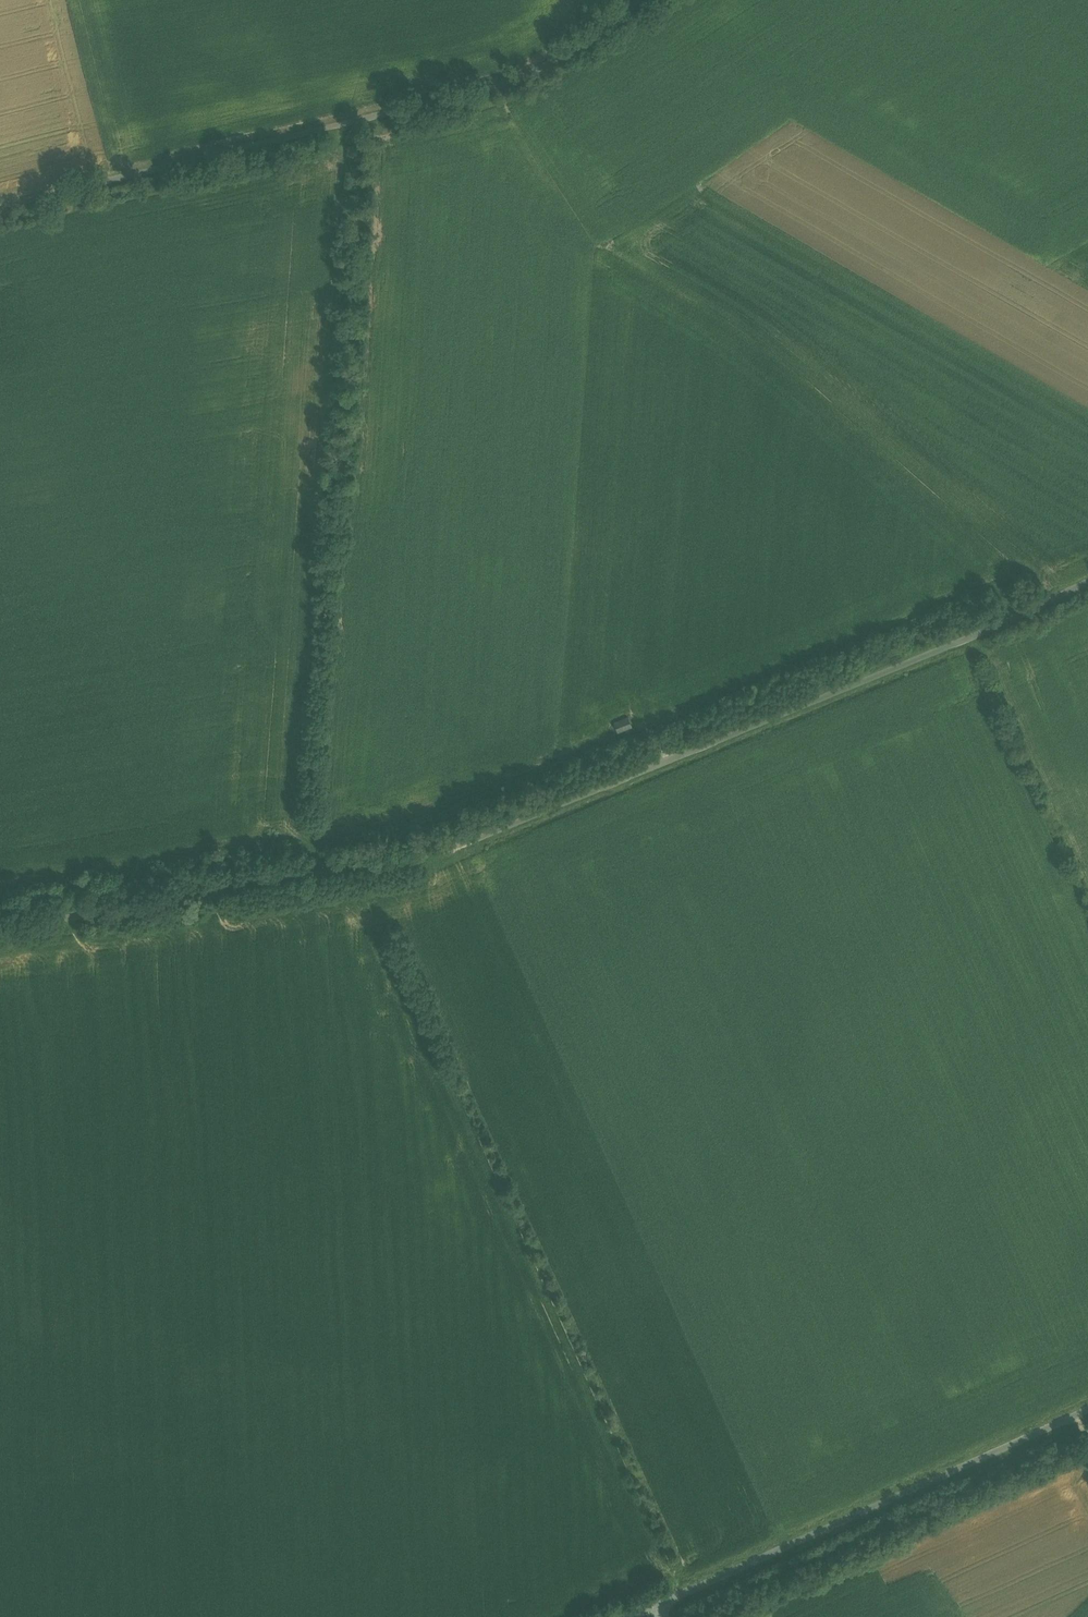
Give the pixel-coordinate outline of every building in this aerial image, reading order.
[(610,722),(612,726),(628,720),(626,715),(610,722)] [(616,733),(631,727),(628,721),(614,727),(616,733)]
